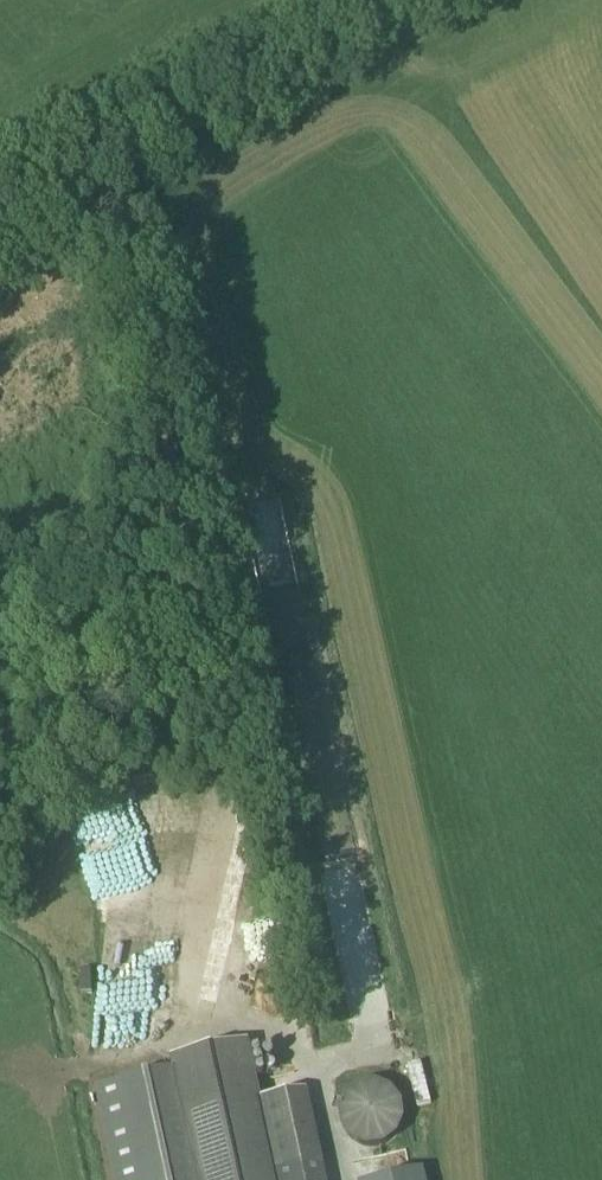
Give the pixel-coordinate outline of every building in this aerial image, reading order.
[(139,887),(138,869),(100,871),(101,889),(139,887)] [(111,973),(146,973),(146,944),(111,943),(111,973)] [(169,994),(104,996),(105,1034),(170,1032),(169,994)] [(249,1042),(177,1058),(178,1068),(95,1086),(115,1179),(327,1179),(323,1160),(308,1089),(261,1100),(249,1042)] [(386,1127),(359,1130),(361,1146),(388,1143),(386,1127)]
